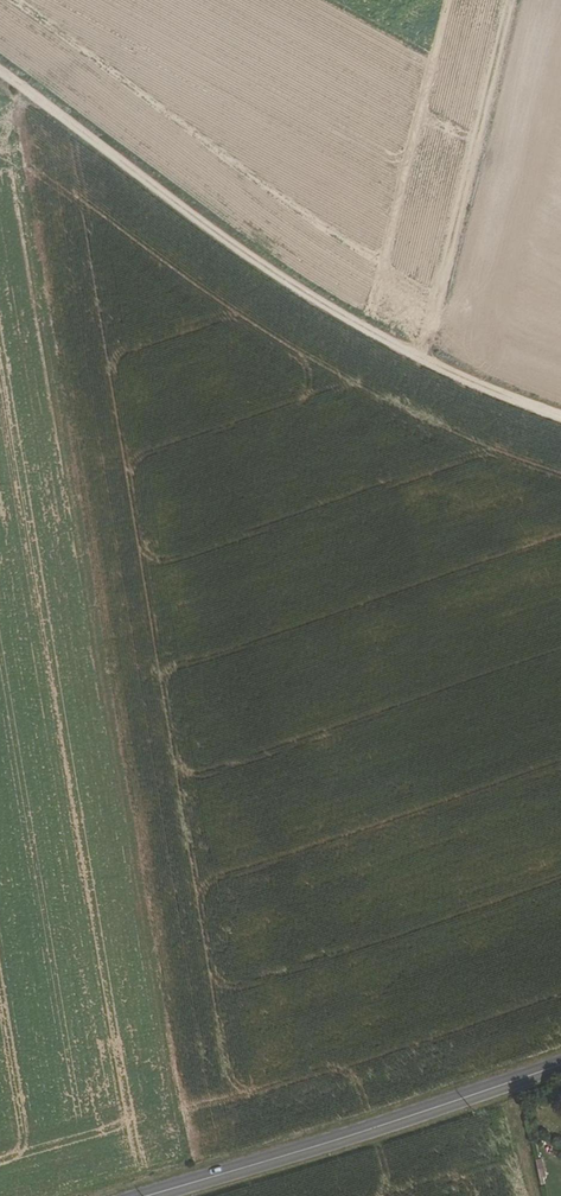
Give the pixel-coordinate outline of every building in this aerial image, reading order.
[(542,1160),(535,1162),(539,1178),(546,1176),(542,1160)]
